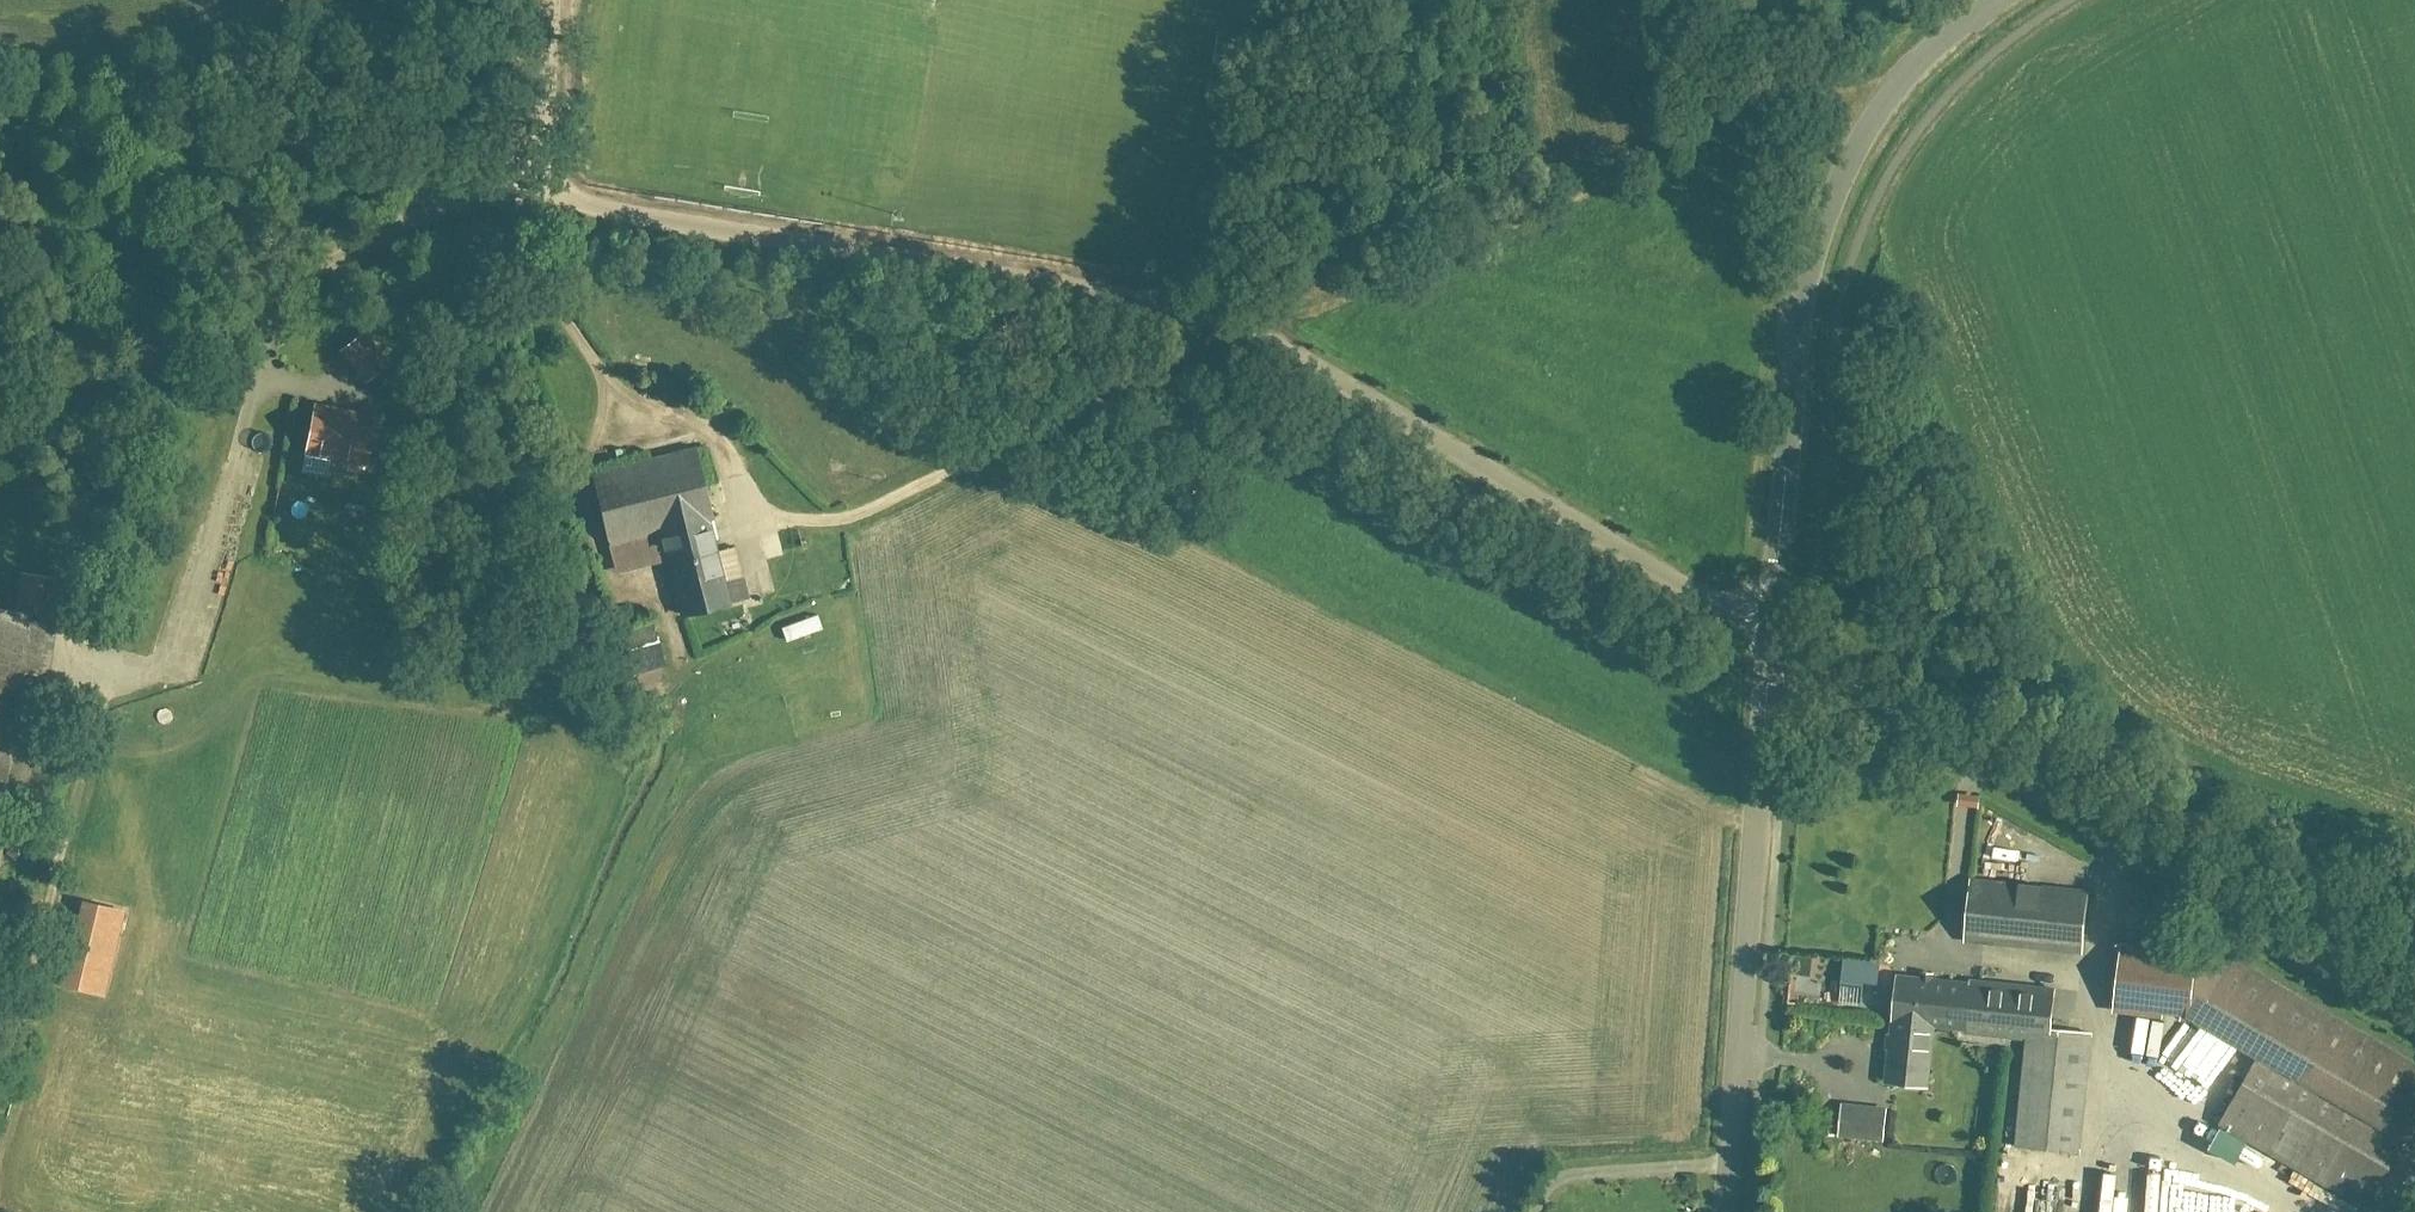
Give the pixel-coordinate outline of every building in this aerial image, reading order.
[(341,351),(366,383),(389,365),(364,333),(341,351)] [(318,409),(309,451),(348,459),(350,463),(365,466),(370,462),(378,421),(353,416),(350,420),(340,418),(339,413),(318,409)] [(749,599),(744,578),(724,583),(720,568),(716,552),(708,521),(715,519),(697,448),(593,474),(610,545),(663,532),(684,615),(749,599)] [(0,611),(0,778),(14,780),(29,673),(53,676),(66,575),(17,569),(12,612),(0,611)] [(1972,874),(1967,942),(2084,951),(2090,884),(1972,874)] [(2118,951),(2113,1012),(2189,1018),(2194,956),(2118,951)] [(1843,957),(1842,985),(1881,986),(1881,958),(1843,957)] [(2200,1030),(2408,1148),(2414,1135),(2414,1064),(2238,963),(2200,1030)] [(1893,1021),(1895,1021),(1889,1082),(1912,1084),(1914,1071),(1926,1072),(1931,1025),(1966,1029),(1970,984),(1898,977),(1893,1021)] [(1970,984),(1966,1029),(1965,1033),(2027,1040),(2016,1147),(2078,1154),(2091,1033),(2051,1029),(2056,990),(1970,981),(1970,984)] [(2260,1071),(2227,1130),(2369,1211),(2403,1153),(2260,1071)] [(1844,1111),(1844,1140),(1884,1141),(1884,1111),(1844,1111)]
